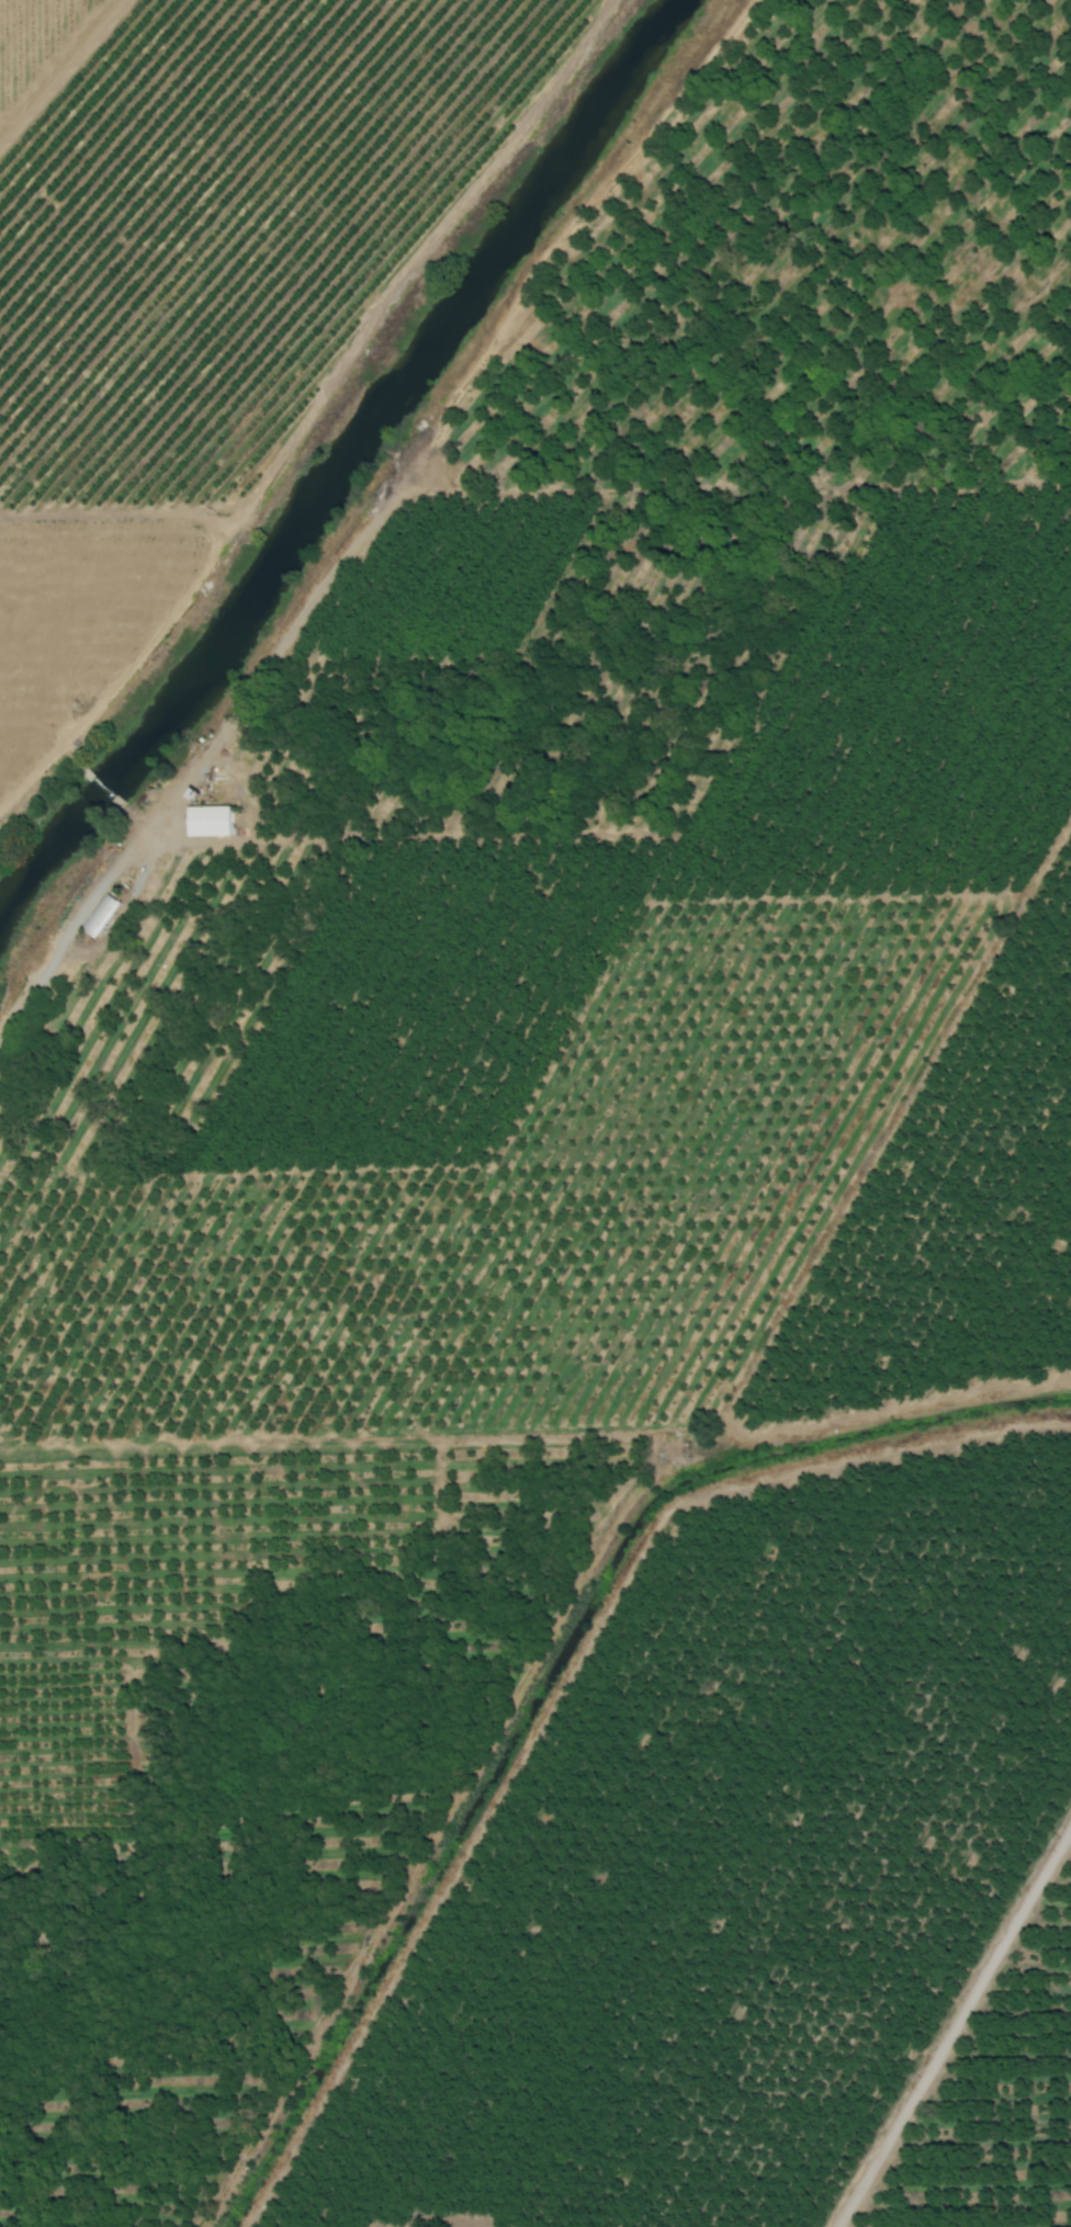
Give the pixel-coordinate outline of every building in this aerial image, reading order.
[(233,805),(190,806),(190,835),(234,834),(233,805)] [(121,901),(105,890),(80,926),(96,937),(121,901)]
